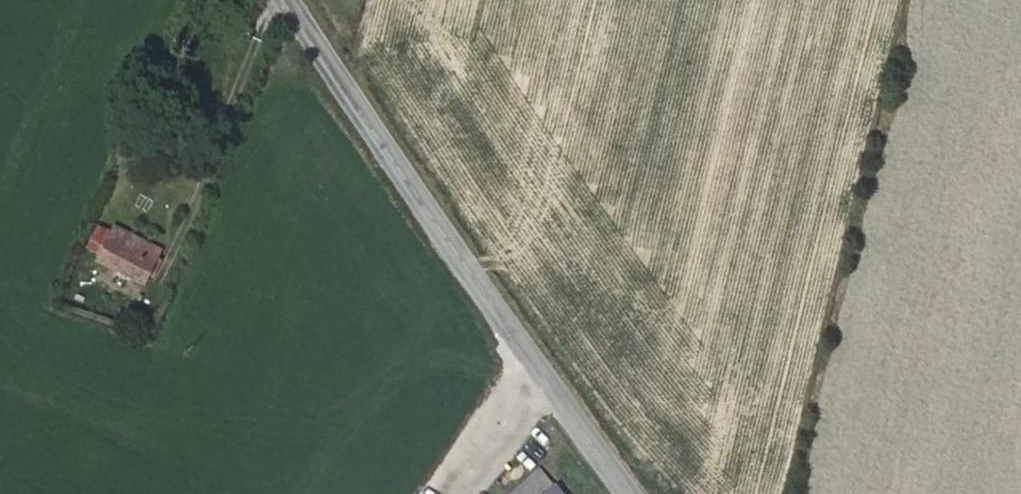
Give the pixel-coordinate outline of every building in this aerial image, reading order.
[(112,224),(110,231),(101,252),(97,260),(147,283),(162,247),(112,224)] [(101,252),(110,231),(98,226),(89,247),(101,252)]
